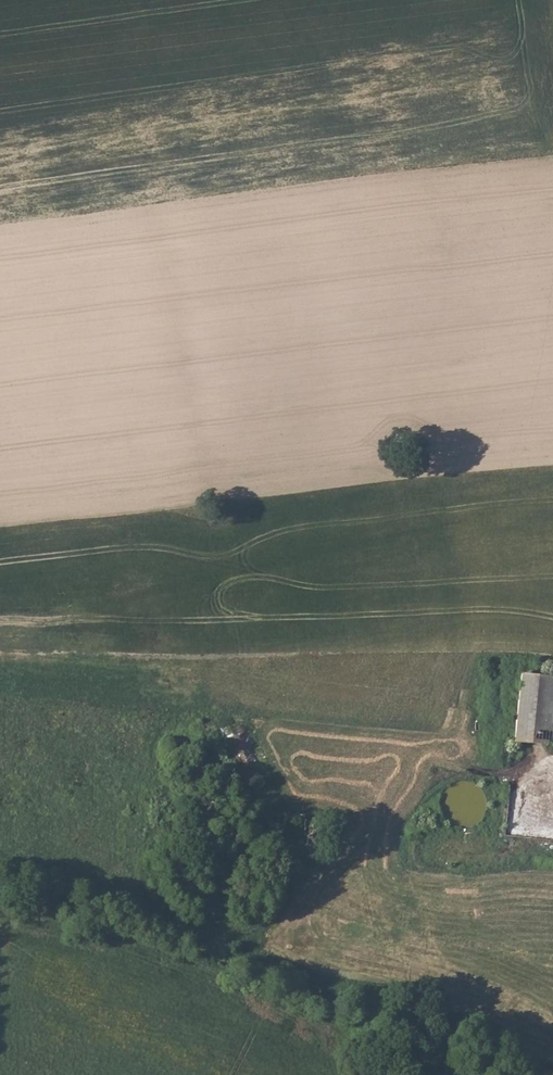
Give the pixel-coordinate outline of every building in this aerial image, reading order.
[(515,742),(535,743),(536,731),(552,732),(552,675),(521,672),(515,742)]
